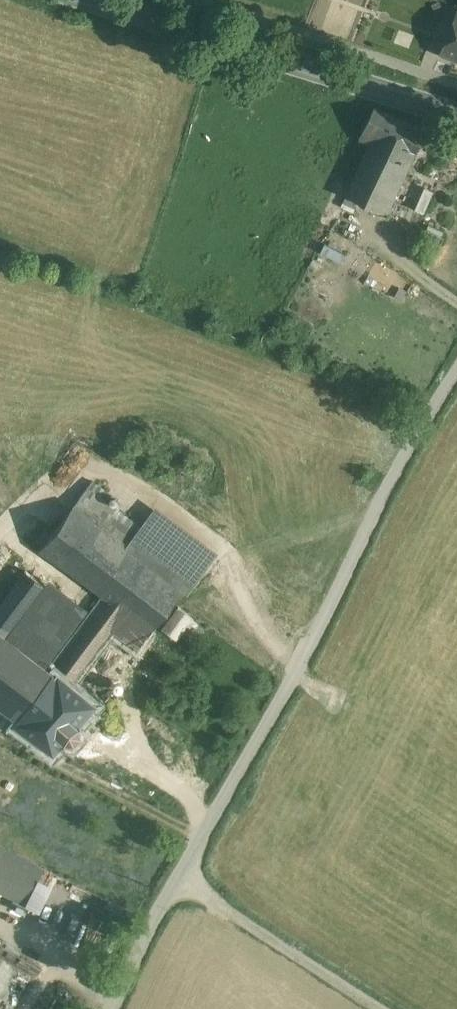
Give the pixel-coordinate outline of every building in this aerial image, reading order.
[(441,54),(456,60),(456,15),(441,54)] [(426,132),(374,108),(359,140),(370,145),(368,149),(409,168),(426,132)] [(409,168),(368,149),(346,195),(387,215),(409,168)] [(143,532),(85,487),(72,504),(130,549),(143,532)] [(130,549),(72,504),(39,550),(66,570),(146,633),(180,587),(130,549)] [(143,532),(130,549),(180,587),(187,593),(218,553),(161,509),(143,532)] [(66,570),(39,550),(24,571),(40,583),(42,590),(48,582),(52,576),(58,580),(66,570)] [(146,633),(66,570),(58,580),(61,587),(95,614),(60,659),(75,671),(109,630),(134,649),(146,633)] [(0,603),(0,634),(4,638),(42,590),(40,583),(24,571),(0,603)] [(42,590),(4,638),(45,669),(88,613),(48,582),(42,590)] [(175,607),(158,630),(173,640),(189,618),(175,607)] [(0,634),(0,705),(10,712),(16,716),(17,715),(49,673),(4,638),(0,634)] [(49,673),(17,715),(22,719),(17,726),(32,737),(32,738),(53,753),(57,748),(63,740),(72,740),(77,733),(75,725),(74,724),(90,702),(65,684),(75,671),(60,659),(49,673)] [(0,847),(0,891),(24,903),(44,869),(0,847)]
